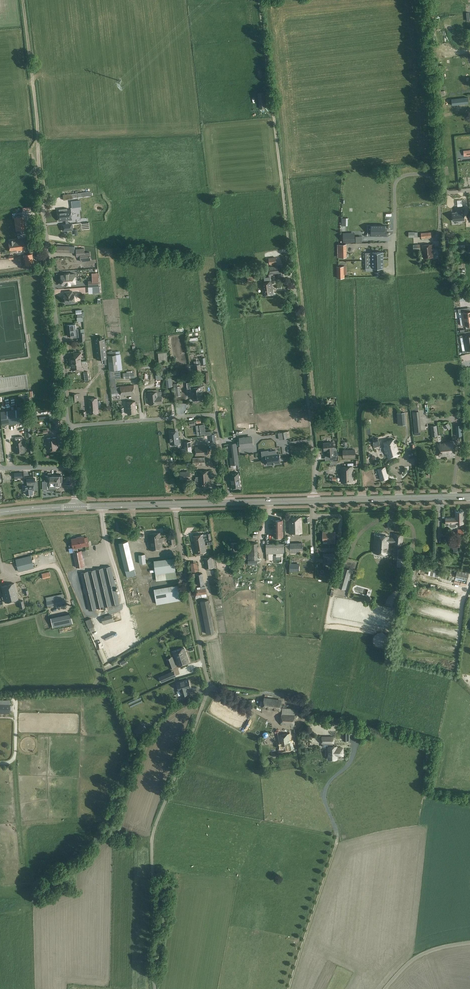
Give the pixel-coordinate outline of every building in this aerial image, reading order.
[(264,92),(257,93),(259,108),(266,108),(264,92)] [(91,197),(90,191),(63,195),(64,200),(91,197)] [(456,213),(452,213),(453,221),(464,220),(463,208),(456,209),(456,213)] [(72,220),(71,209),(58,211),(59,221),(63,221),(66,220),(68,220),(72,220)] [(66,224),(62,225),(63,231),(73,230),(72,224),(69,224),(68,220),(66,220),(66,224)] [(371,232),(371,236),(375,236),(386,236),(386,231),(386,229),(385,229),(385,225),(371,225),(371,232)] [(355,232),(343,233),(343,242),(355,242),(355,232)] [(10,252),(27,249),(25,239),(16,240),(16,239),(8,240),(10,252)] [(346,256),(346,244),(338,245),(338,257),(346,256)] [(432,244),(422,245),(423,258),(433,257),(432,244)] [(85,253),(84,248),(76,249),(76,257),(80,256),(81,261),(91,260),(90,252),(85,253)] [(383,260),(383,252),(372,252),(372,253),(368,253),(368,258),(369,258),(369,260),(383,260)] [(32,254),(24,255),(26,265),(33,264),(32,254)] [(383,268),(383,260),(369,260),(369,262),(368,262),(368,263),(368,268),(372,267),(372,268),(383,268)] [(76,283),(75,274),(70,274),(70,273),(65,274),(65,275),(61,275),(61,278),(60,278),(61,282),(62,282),(62,285),(76,283)] [(273,294),(272,281),(261,282),(263,295),(273,294)] [(66,295),(64,295),(64,297),(64,298),(64,300),(65,301),(65,303),(75,302),(74,294),(73,294),(72,291),(65,292),(66,295)] [(458,309),(459,313),(460,319),(463,319),(469,318),(469,307),(458,309)] [(72,325),(67,325),(68,336),(73,335),(73,338),(79,337),(78,329),(76,329),(76,324),(72,325)] [(98,339),(95,340),(97,356),(97,360),(104,359),(107,359),(107,356),(106,352),(105,339),(101,339),(98,339)] [(116,378),(121,378),(120,370),(122,369),(120,354),(119,351),(107,352),(108,355),(109,371),(110,383),(116,382),(116,378)] [(70,363),(81,362),(80,356),(82,356),(81,353),(74,353),(74,356),(71,357),(71,358),(69,358),(70,363)] [(163,372),(171,371),(169,361),(166,361),(167,364),(155,366),(156,380),(162,379),(162,375),(163,375),(163,372)] [(81,362),(70,363),(70,367),(72,367),(72,369),(76,368),(76,371),(84,370),(83,367),(82,367),(81,362)] [(121,395),(135,394),(134,385),(111,387),(112,396),(121,395)] [(161,391),(159,392),(159,390),(148,391),(149,405),(162,403),(161,391)] [(90,414),(98,413),(97,398),(88,399),(90,414)] [(127,402),(128,414),(137,413),(135,401),(127,402)] [(1,411),(2,425),(22,422),(21,409),(1,411)] [(412,411),(413,419),(414,432),(421,431),(419,411),(412,411)] [(398,425),(406,424),(405,412),(397,413),(398,425)] [(204,424),(196,426),(197,435),(204,434),(205,436),(210,435),(211,442),(215,441),(214,434),(212,434),(212,431),(205,432),(204,424)] [(176,432),(170,432),(171,441),(171,444),(174,444),(179,443),(179,439),(178,432),(178,431),(176,432)] [(57,437),(46,438),(48,451),(58,450),(57,437)] [(240,446),(253,445),(252,437),(239,439),(240,446)] [(24,440),(21,440),(21,438),(17,438),(17,441),(14,441),(16,453),(25,452),(24,440)] [(395,439),(384,442),(385,447),(384,448),(385,451),(386,451),(388,458),(399,455),(395,439)] [(333,450),(333,449),(333,442),(324,443),(324,450),(327,449),(328,456),(330,455),(330,460),(337,459),(336,455),(337,455),(337,450),(333,450)] [(438,444),(439,456),(455,455),(453,442),(438,444)] [(382,443),(375,445),(376,450),(378,450),(379,454),(378,454),(379,458),(385,457),(382,443)] [(195,457),(208,455),(207,446),(194,447),(195,457)] [(355,449),(343,450),(343,458),(356,457),(355,449)] [(268,455),(266,455),(267,465),(280,463),(279,453),(276,454),(276,450),(268,452),(268,455)] [(233,457),(230,458),(231,465),(236,465),(236,468),(240,468),(238,457),(233,457)] [(341,482),(353,482),(352,467),(341,467),(341,482)] [(378,469),(381,480),(388,478),(385,467),(378,469)] [(180,479),(190,479),(190,471),(180,471),(180,479)] [(210,482),(212,482),(212,478),(210,478),(209,471),(198,472),(198,477),(196,477),(196,478),(195,478),(195,486),(210,485),(210,482)] [(240,487),(238,476),(238,472),(230,473),(233,489),(240,487)] [(60,489),(60,485),(61,485),(61,481),(62,481),(62,475),(51,475),(51,473),(48,473),(48,475),(44,476),(45,481),(42,481),(42,489),(55,489),(60,489)] [(28,486),(24,486),(24,491),(26,490),(26,495),(33,494),(32,490),(34,490),(34,485),(33,482),(35,482),(35,478),(27,479),(27,483),(28,483),(28,486)] [(446,523),(449,523),(449,526),(450,527),(455,527),(456,526),(456,524),(464,523),(464,511),(456,512),(456,518),(446,518),(446,523)] [(301,518),(289,518),(289,533),(302,533),(301,518)] [(282,520),(273,520),(274,535),(277,535),(277,538),(281,538),(281,535),(283,535),(282,520)] [(335,532),(323,532),(323,539),(323,543),(328,543),(335,543),(335,532)] [(149,534),(150,550),(162,549),(161,533),(149,534)] [(207,541),(207,540),(211,539),(210,533),(193,536),(194,543),(200,542),(200,546),(205,545),(205,541),(207,541)] [(388,536),(376,535),(376,541),(375,542),(374,552),(388,553),(389,542),(394,543),(393,544),(402,544),(403,535),(394,534),(394,538),(391,538),(391,539),(388,538),(388,536)] [(84,536),(72,539),(74,547),(75,552),(73,552),(76,567),(85,566),(83,558),(83,557),(82,551),(81,550),(78,551),(77,547),(85,545),(84,537),(84,536)] [(269,540),(266,541),(266,544),(266,554),(285,553),(284,543),(269,544),(269,540)] [(128,541),(119,543),(127,577),(136,575),(134,568),(135,568),(128,541)] [(200,542),(194,543),(196,553),(206,552),(205,545),(200,546),(200,542)] [(336,553),(323,554),(323,560),(324,560),(324,564),(334,564),(334,559),(336,559),(336,553)] [(19,572),(34,568),(31,555),(16,559),(19,572)] [(203,558),(205,569),(214,568),(212,557),(203,558)] [(174,558),(154,560),(155,574),(176,572),(174,558)] [(199,571),(197,562),(190,563),(192,572),(199,571)] [(300,563),(290,563),(290,571),(299,571),(300,563)] [(120,603),(111,566),(80,573),(89,610),(120,603)] [(338,575),(335,586),(338,587),(346,589),(346,588),(351,570),(343,568),(342,574),(339,573),(338,575)] [(413,590),(415,570),(409,569),(406,589),(413,590)] [(469,573),(457,570),(457,571),(455,570),(454,575),(456,575),(455,578),(467,581),(469,573)] [(204,585),(202,573),(198,574),(198,573),(193,573),(193,577),(196,576),(197,586),(204,585)] [(1,586),(5,602),(18,599),(14,583),(1,586)] [(157,604),(181,600),(178,585),(154,589),(157,604)] [(205,586),(197,587),(197,589),(194,590),(195,595),(196,595),(196,600),(207,599),(205,586)] [(64,598),(47,602),(48,607),(66,603),(64,598)] [(200,601),(204,619),(207,634),(215,632),(212,618),(208,600),(200,601)] [(101,618),(103,625),(114,621),(112,614),(104,616),(105,617),(101,618)] [(91,631),(96,629),(93,621),(87,624),(91,631)] [(184,648),(173,652),(175,656),(176,656),(177,659),(176,660),(178,666),(189,662),(184,648)] [(176,676),(174,671),(159,677),(162,682),(176,676)] [(187,688),(191,687),(188,679),(177,683),(179,690),(180,690),(182,695),(189,693),(187,688)] [(281,701),(264,699),(263,707),(280,710),(281,701)] [(10,704),(0,704),(0,713),(10,713),(10,704)] [(281,714),(281,725),(294,725),(295,715),(281,714)] [(143,725),(136,733),(141,737),(148,729),(143,725)] [(278,745),(279,752),(293,750),(292,743),(292,742),(293,742),(293,740),(292,740),(291,739),(290,734),(278,735),(279,743),(278,744),(278,745)] [(322,737),(322,743),(329,743),(329,746),(328,746),(328,751),(326,751),(326,755),(328,755),(328,759),(329,759),(329,760),(333,760),(333,759),(337,759),(337,755),(343,755),(343,748),(337,748),(337,746),(332,746),(332,743),(333,743),(333,737),(322,737)]
